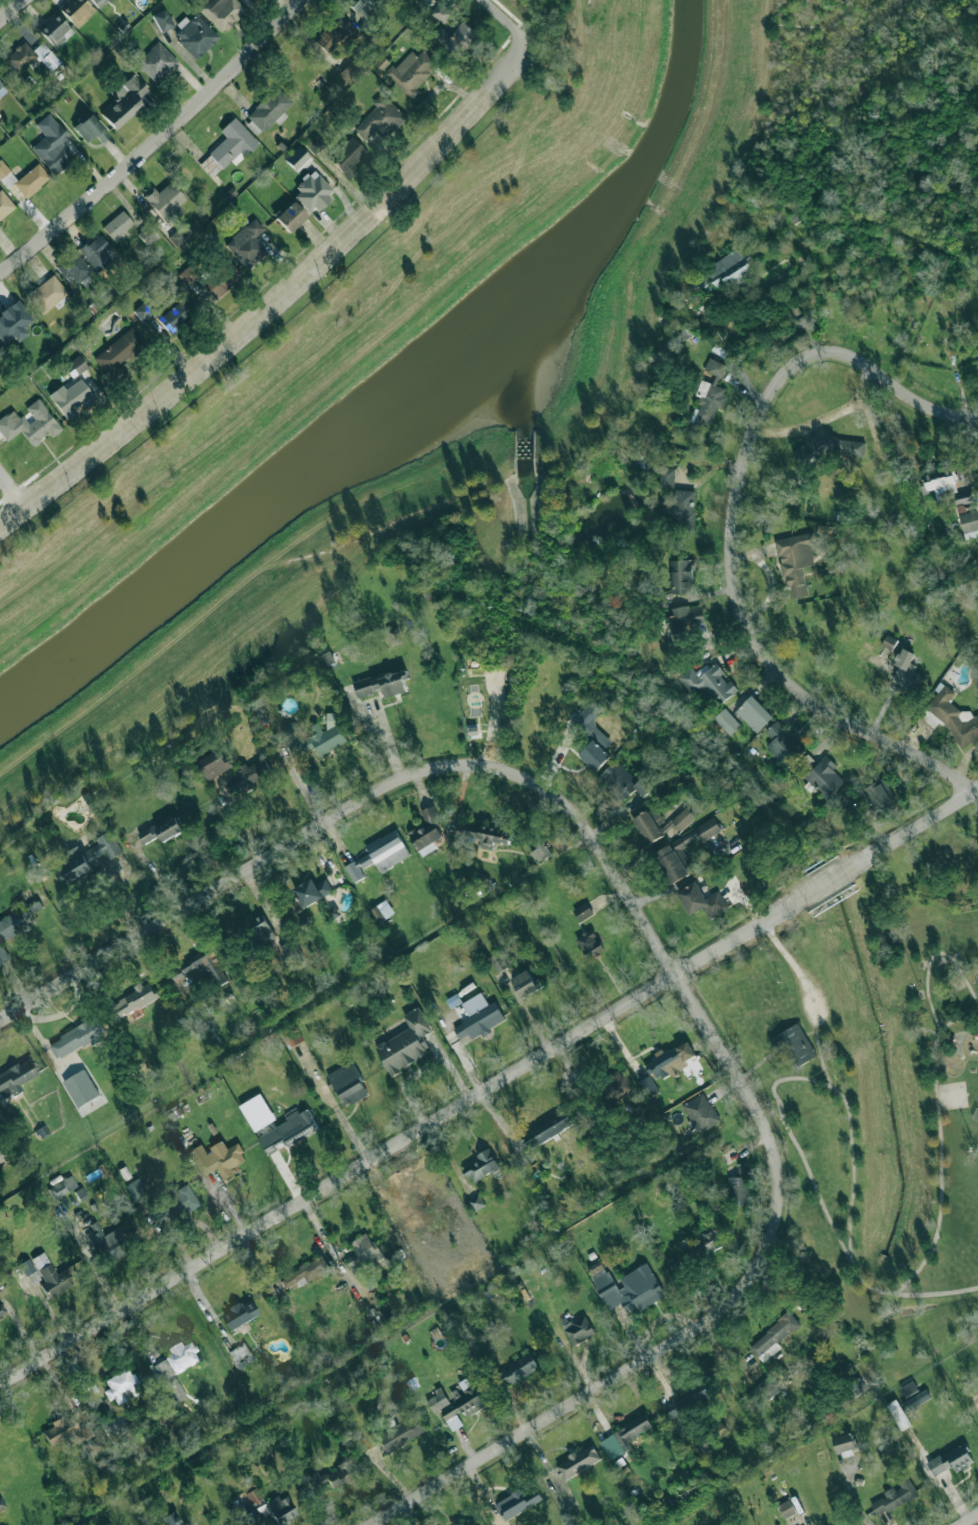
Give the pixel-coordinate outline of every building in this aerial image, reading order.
[(76,28),(94,11),(84,0),(66,0),(58,8),(76,28)] [(111,0),(90,0),(100,10),(111,0)] [(223,33),(246,10),(236,0),(206,0),(198,8),(223,33)] [(345,2),(364,20),(358,26),(369,36),(380,25),(367,13),(378,1),(377,0),(347,0),(345,2)] [(173,26),(165,9),(152,15),(160,33),(173,26)] [(36,28),(55,48),(73,31),(54,11),(36,28)] [(171,34),(196,60),(219,38),(195,12),(171,34)] [(326,53),(345,35),(352,42),(361,34),(342,14),(314,40),(326,53)] [(439,25),(431,35),(461,59),(480,34),(464,21),(452,36),(439,25)] [(17,74),(36,56),(50,72),(60,62),(42,42),(32,50),(23,41),(3,59),(17,74)] [(176,61),(158,42),(136,62),(154,82),(176,61)] [(411,50),(387,75),(414,100),(421,92),(416,87),(438,64),(424,50),(418,57),(411,50)] [(147,91),(134,75),(111,93),(116,99),(100,112),(114,130),(144,105),(138,98),(147,91)] [(258,136),(292,103),(277,87),(243,120),(258,136)] [(377,106),(354,130),(366,141),(376,130),(385,138),(406,116),(382,93),(373,102),(377,106)] [(68,137),(48,113),(34,124),(44,136),(31,147),(54,174),(74,158),(61,143),(68,137)] [(108,136),(90,113),(72,126),(85,143),(95,135),(100,142),(108,136)] [(226,138),(208,152),(221,169),(231,161),(234,164),(258,145),(236,117),(219,130),(226,138)] [(315,155),(325,145),(316,135),(306,145),(315,155)] [(367,152),(352,137),(330,158),(350,178),(358,171),(353,166),(367,152)] [(310,156),(298,146),(284,161),(296,172),(310,156)] [(38,163),(16,180),(0,159),(0,181),(6,189),(13,183),(24,197),(50,178),(38,163)] [(291,194),(312,214),(334,190),(313,171),(291,194)] [(164,222),(188,202),(170,181),(156,192),(152,187),(142,196),(164,222)] [(15,207),(0,188),(0,219),(15,207)] [(275,218),(289,233),(307,216),(293,201),(275,218)] [(113,241),(134,224),(122,210),(101,227),(113,241)] [(255,238),(264,229),(254,218),(225,244),(247,268),(266,251),(255,238)] [(137,233),(148,246),(160,236),(148,223),(137,233)] [(168,236),(176,246),(194,233),(186,223),(168,236)] [(105,250),(109,247),(99,233),(79,249),(97,271),(112,260),(105,250)] [(705,269),(717,289),(725,284),(729,291),(761,272),(745,245),(705,269)] [(67,280),(71,277),(80,286),(95,273),(74,251),(56,268),(67,280)] [(26,295),(42,314),(68,293),(52,274),(26,295)] [(14,336),(17,341),(29,333),(24,327),(33,320),(18,299),(0,313),(0,338),(4,344),(14,336)] [(168,334),(193,316),(181,299),(156,317),(168,334)] [(155,311),(146,300),(133,310),(142,321),(155,311)] [(145,343),(131,326),(93,359),(108,376),(145,343)] [(72,379),(88,367),(78,355),(63,366),(72,379)] [(725,364),(708,358),(704,371),(716,374),(712,384),(701,380),(696,396),(700,397),(692,421),(712,427),(718,408),(722,410),(729,390),(718,386),(725,364)] [(66,420),(94,398),(79,378),(65,389),(62,384),(47,395),(66,420)] [(21,430),(31,446),(49,433),(51,437),(61,430),(38,398),(26,407),(34,418),(25,424),(14,408),(0,418),(0,434),(5,441),(21,430)] [(676,468),(661,467),(660,487),(675,488),(676,468)] [(674,499),(665,499),(664,518),(680,518),(680,526),(694,526),(695,491),(674,490),(674,499)] [(974,501),(971,490),(953,494),(956,505),(974,501)] [(977,510),(959,515),(965,540),(977,536),(977,513),(977,510)] [(808,595),(803,567),(816,565),(811,533),(777,539),(788,599),(808,595)] [(672,594),(694,593),(693,560),(671,561),(672,594)] [(674,609),(675,616),(666,617),(671,645),(690,642),(687,626),(705,623),(702,604),(674,609)] [(402,644),(398,628),(388,630),(392,646),(402,644)] [(882,646),(892,651),(898,640),(887,635),(882,646)] [(909,667),(915,654),(902,647),(894,664),(899,666),(892,682),(918,694),(927,675),(909,667)] [(738,691),(730,680),(729,681),(716,664),(709,669),(706,665),(696,672),(692,667),(678,678),(691,694),(700,687),(716,708),(738,691)] [(353,682),(357,698),(384,691),(385,698),(408,692),(405,680),(409,679),(406,669),(353,682)] [(973,718),(969,709),(959,714),(950,698),(954,696),(946,682),(936,687),(940,695),(930,701),(958,750),(977,739),(977,715),(973,718)] [(736,711),(757,733),(774,718),(753,695),(736,711)] [(572,723),(592,740),(579,756),(598,771),(611,756),(605,750),(612,741),(592,725),(605,708),(592,698),(572,723)] [(713,718),(730,736),(741,726),(725,708),(713,718)] [(347,741),(338,723),(323,731),(318,722),(310,726),(314,734),(305,738),(296,720),(283,727),(297,756),(315,747),(320,756),(347,741)] [(788,769),(807,751),(778,720),(765,732),(773,740),(766,746),(788,769)] [(225,760),(220,750),(198,761),(207,781),(234,768),(229,758),(225,760)] [(837,766),(826,754),(804,777),(827,800),(845,782),(833,770),(837,766)] [(273,775),(264,758),(224,779),(234,796),(273,775)] [(622,802),(636,789),(644,797),(649,792),(639,781),(638,782),(616,760),(599,777),(622,802)] [(896,805),(885,779),(865,787),(876,813),(896,805)] [(410,832),(420,856),(437,849),(434,842),(445,837),(432,806),(420,811),(426,825),(410,832)] [(632,820),(648,846),(664,835),(658,825),(664,821),(655,806),(632,820)] [(672,820),(682,831),(696,818),(686,807),(672,820)] [(163,841),(187,827),(178,811),(139,834),(144,844),(160,835),(163,841)] [(722,831),(715,818),(654,853),(672,884),(694,872),(680,848),(699,838),(701,842),(722,831)] [(672,836),(679,829),(671,821),(664,827),(672,836)] [(479,840),(478,848),(493,851),(494,842),(509,845),(512,831),(464,823),(462,837),(479,840)] [(411,857),(397,829),(365,845),(369,854),(345,867),(353,883),(365,877),(361,869),(375,862),(380,873),(411,857)] [(63,885),(102,866),(97,857),(105,853),(109,860),(123,853),(111,830),(96,838),(98,843),(82,852),(78,845),(68,850),(72,859),(54,868),(63,885)] [(536,862),(551,856),(547,844),(531,850),(536,862)] [(334,892),(326,878),(316,884),(313,878),(294,888),(304,907),(334,892)] [(690,916),(704,908),(710,919),(729,909),(719,891),(706,898),(697,882),(677,892),(690,916)] [(10,959),(1,941),(35,923),(30,915),(43,908),(39,900),(27,907),(26,905),(0,918),(0,964),(10,959)] [(391,911),(385,902),(371,910),(377,920),(391,911)] [(580,922),(594,914),(587,902),(573,910),(580,922)] [(249,920),(260,945),(275,938),(264,913),(249,920)] [(577,937),(587,960),(603,953),(594,930),(577,937)] [(228,982),(211,948),(169,970),(175,981),(197,970),(198,971),(207,967),(218,987),(228,982)] [(489,958),(496,974),(508,968),(501,953),(489,958)] [(523,999),(539,990),(528,970),(511,979),(523,999)] [(159,997),(151,982),(108,1004),(116,1019),(159,997)] [(506,1021),(496,1002),(453,1026),(460,1039),(469,1034),(472,1039),(506,1021)] [(376,1046),(391,1075),(431,1054),(422,1037),(433,1031),(420,1007),(404,1016),(410,1028),(376,1046)] [(48,1042),(57,1060),(106,1034),(97,1017),(48,1042)] [(794,1070),(818,1056),(798,1023),(774,1037),(794,1070)] [(698,1059),(688,1040),(646,1063),(656,1081),(698,1059)] [(29,1058),(0,1073),(0,1098),(1,1100),(22,1089),(19,1084),(37,1075),(29,1058)] [(342,1106),(367,1096),(354,1062),(328,1072),(342,1106)] [(78,1108),(100,1095),(84,1068),(62,1081),(78,1108)] [(609,1104),(634,1091),(623,1070),(598,1083),(609,1104)] [(658,1094),(652,1076),(640,1081),(647,1098),(658,1094)] [(720,1121),(704,1092),(681,1105),(698,1134),(720,1121)] [(255,1132),(276,1119),(260,1093),(239,1106),(255,1132)] [(319,1129),(308,1108),(257,1135),(267,1155),(319,1129)] [(573,1126),(566,1111),(522,1132),(529,1147),(573,1126)] [(189,1151),(203,1176),(218,1168),(224,1179),(236,1173),(233,1167),(247,1160),(237,1143),(227,1148),(223,1141),(205,1151),(202,1144),(189,1151)] [(500,1167),(489,1148),(476,1155),(478,1159),(462,1169),(471,1184),(500,1167)] [(748,1163),(738,1163),(738,1176),(730,1177),(730,1204),(749,1203),(748,1163)] [(77,1186),(71,1175),(47,1188),(53,1199),(77,1186)] [(133,1201),(146,1193),(138,1177),(124,1185),(133,1201)] [(198,1205),(188,1183),(176,1189),(178,1195),(150,1208),(158,1224),(198,1205)] [(103,1234),(96,1221),(86,1225),(104,1263),(131,1250),(120,1226),(103,1234)] [(680,1248),(683,1253),(669,1260),(674,1269),(721,1245),(712,1226),(700,1232),(703,1237),(680,1248)] [(384,1258),(368,1231),(350,1242),(356,1253),(345,1260),(355,1276),(384,1258)] [(56,1273),(43,1251),(31,1259),(44,1281),(40,1283),(48,1298),(74,1283),(65,1268),(56,1273)] [(330,1268),(321,1254),(278,1280),(284,1289),(293,1283),(296,1288),(330,1268)] [(24,1275),(35,1269),(28,1258),(18,1264),(24,1275)] [(648,1263),(614,1280),(604,1259),(587,1268),(608,1310),(621,1303),(625,1312),(637,1306),(639,1310),(665,1297),(648,1263)] [(223,1313),(231,1330),(259,1315),(250,1300),(242,1304),(241,1303),(223,1313)] [(781,1347),(778,1343),(800,1325),(790,1312),(748,1345),(762,1363),(781,1347)] [(573,1345),(595,1332),(584,1314),(562,1327),(573,1345)] [(190,1342),(184,1345),(183,1343),(164,1353),(174,1373),(200,1360),(190,1342)] [(255,1359),(244,1342),(228,1352),(238,1369),(255,1359)] [(539,1371),(533,1354),(497,1369),(504,1385),(539,1371)] [(151,1367),(167,1392),(180,1384),(164,1359),(151,1367)] [(295,1374),(289,1364),(276,1372),(282,1382),(295,1374)] [(109,1388),(107,1389),(112,1404),(141,1394),(131,1368),(105,1378),(109,1388)] [(766,1400),(781,1389),(770,1374),(755,1385),(766,1400)] [(918,1390),(913,1380),(900,1388),(905,1397),(918,1390)] [(663,1403),(669,1417),(714,1397),(708,1383),(663,1403)] [(485,1406),(473,1386),(455,1396),(458,1400),(440,1411),(446,1421),(463,1411),(466,1417),(485,1406)] [(426,1398),(433,1413),(450,1404),(442,1389),(426,1398)] [(911,1425),(897,1399),(886,1404),(901,1431),(911,1425)] [(384,1453),(426,1432),(416,1413),(374,1433),(384,1453)] [(632,1448),(628,1441),(653,1426),(645,1414),(599,1441),(610,1460),(632,1448)] [(837,1453),(856,1448),(851,1432),(833,1438),(837,1453)] [(974,1462),(964,1443),(927,1463),(934,1476),(952,1466),(956,1472),(974,1462)] [(601,1462),(594,1445),(567,1456),(569,1460),(556,1466),(562,1478),(601,1462)] [(870,1504),(878,1517),(918,1493),(908,1477),(899,1483),(900,1484),(884,1493),(885,1495),(870,1504)] [(536,1486),(522,1492),(521,1490),(495,1502),(502,1519),(543,1501),(536,1486)] [(250,1505),(262,1501),(257,1487),(245,1491),(250,1505)] [(288,1495),(279,1499),(277,1495),(265,1501),(276,1524),(297,1515),(288,1495)] [(796,1512),(789,1499),(778,1505),(785,1518),(796,1512)] [(173,1510),(159,1518),(163,1524),(182,1524),(173,1510)]
